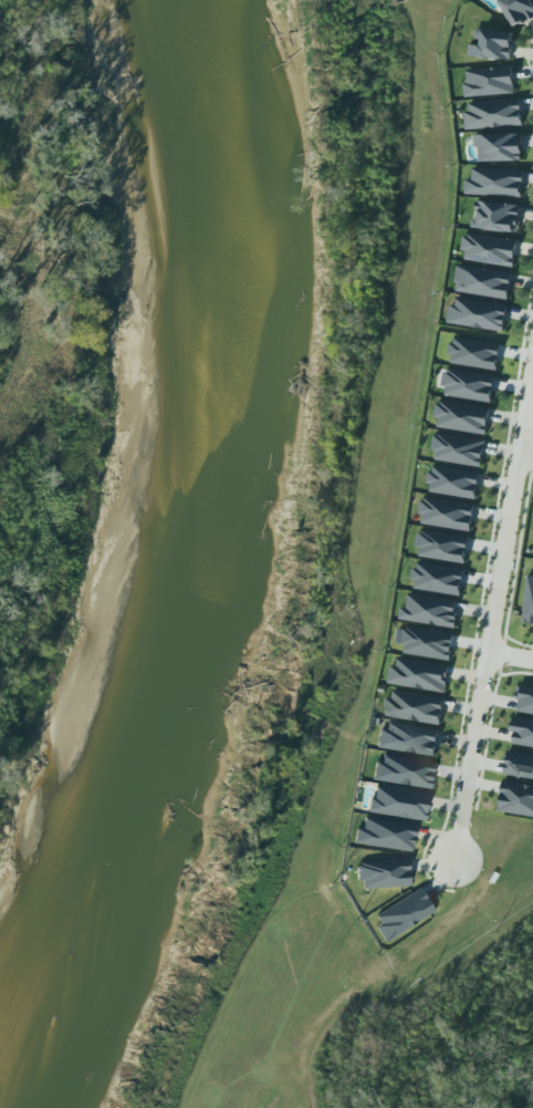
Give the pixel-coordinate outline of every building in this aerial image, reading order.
[(514,28),(532,19),(532,4),(531,0),(500,0),(514,28)] [(477,28),(483,29),(483,27),(514,30),(512,56),(491,55),(491,56),(481,56),(481,54),(469,53),(470,42),(482,42),(482,39),(475,38),(477,28)] [(468,69),(513,65),(515,92),(466,96),(464,83),(469,82),(468,69)] [(467,127),(523,123),(521,97),(470,102),(471,110),(464,110),(467,127)] [(474,134),(484,132),(514,131),(524,132),(525,147),(524,147),(524,151),(522,151),(522,158),(480,159),(480,145),(474,145),(474,134)] [(466,193),(523,196),(523,189),(522,189),(522,188),(523,188),(523,184),(525,184),(525,169),(473,166),(473,178),(467,178),(466,193)] [(522,205),(478,201),(476,220),(473,220),(472,229),(519,233),(522,205)] [(514,269),(463,260),(466,250),(460,249),(463,230),(519,240),(514,269)] [(458,266),(512,273),(509,298),(454,290),(458,266)] [(458,296),(506,302),(508,307),(504,329),(454,322),(448,320),(450,301),(457,301),(458,296)] [(498,371),(502,344),(453,336),(449,363),(498,371)] [(449,367),(495,374),(492,401),(446,394),(447,385),(442,384),(445,371),(449,367)] [(441,400),(489,405),(491,410),(487,433),(439,425),(440,416),(436,414),(437,403),(441,400)] [(440,431),(488,439),(481,465),(437,457),(438,449),(433,447),(435,434),(440,431)] [(428,493),(477,499),(480,472),(432,466),(428,493)] [(420,524),(472,531),(475,505),(423,498),(420,524)] [(465,564),(470,538),(420,530),(416,556),(465,564)] [(465,569),(417,562),(413,589),(461,596),(465,569)] [(532,624),(532,574),(528,574),(523,622),(532,624)] [(455,629),(459,602),(410,593),(407,609),(402,608),(400,620),(455,629)] [(455,634),(406,626),(401,653),(451,661),(455,634)] [(388,683),(446,693),(450,666),(399,657),(397,666),(391,665),(388,683)] [(515,700),(518,700),(516,712),(532,714),(532,684),(518,682),(515,700)] [(394,692),(443,697),(440,723),(418,721),(414,717),(407,718),(383,716),(385,696),(393,697),(394,692)] [(511,733),(514,733),(512,741),(532,744),(532,718),(513,715),(511,733)] [(387,722),(440,731),(436,756),(377,747),(380,726),(386,727),(387,722)] [(532,779),(532,755),(507,753),(505,777),(532,779)] [(384,754),(383,760),(375,759),(372,779),(428,788),(432,762),(384,754)] [(529,784),(532,785),(532,815),(498,810),(502,779),(529,784)] [(367,810),(424,820),(428,794),(424,790),(375,784),(374,796),(369,797),(367,810)] [(416,824),(411,851),(354,842),(355,836),(356,827),(363,826),(365,815),(416,824)] [(359,862),(408,857),(409,884),(364,889),(363,880),(358,880),(356,867),(359,862)] [(372,919),(386,941),(433,912),(419,889),(372,919)]
